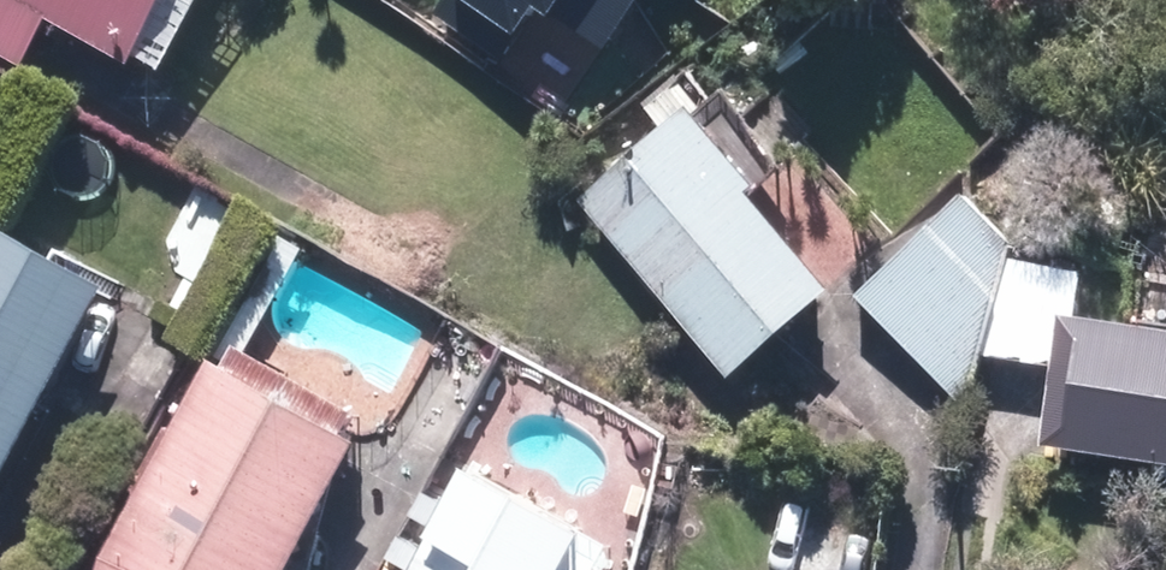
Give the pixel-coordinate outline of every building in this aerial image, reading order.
[(19,68),(46,21),(132,70),(173,0),(0,0),(0,57),(19,68)] [(429,13),(500,59),(533,8),(599,50),(632,0),(437,0),(429,13)] [(684,123),(582,208),(728,382),(825,301),(745,205),(750,201),(684,123)] [(856,294),(952,399),(973,378),(1006,238),(961,195),(856,294)] [(106,299),(0,241),(0,493),(106,299)] [(1045,452),(1165,471),(1165,344),(1065,328),(1045,452)] [(211,370),(104,566),(102,569),(292,569),(358,449),(211,370)] [(465,477),(414,569),(597,569),(606,553),(465,477)]
